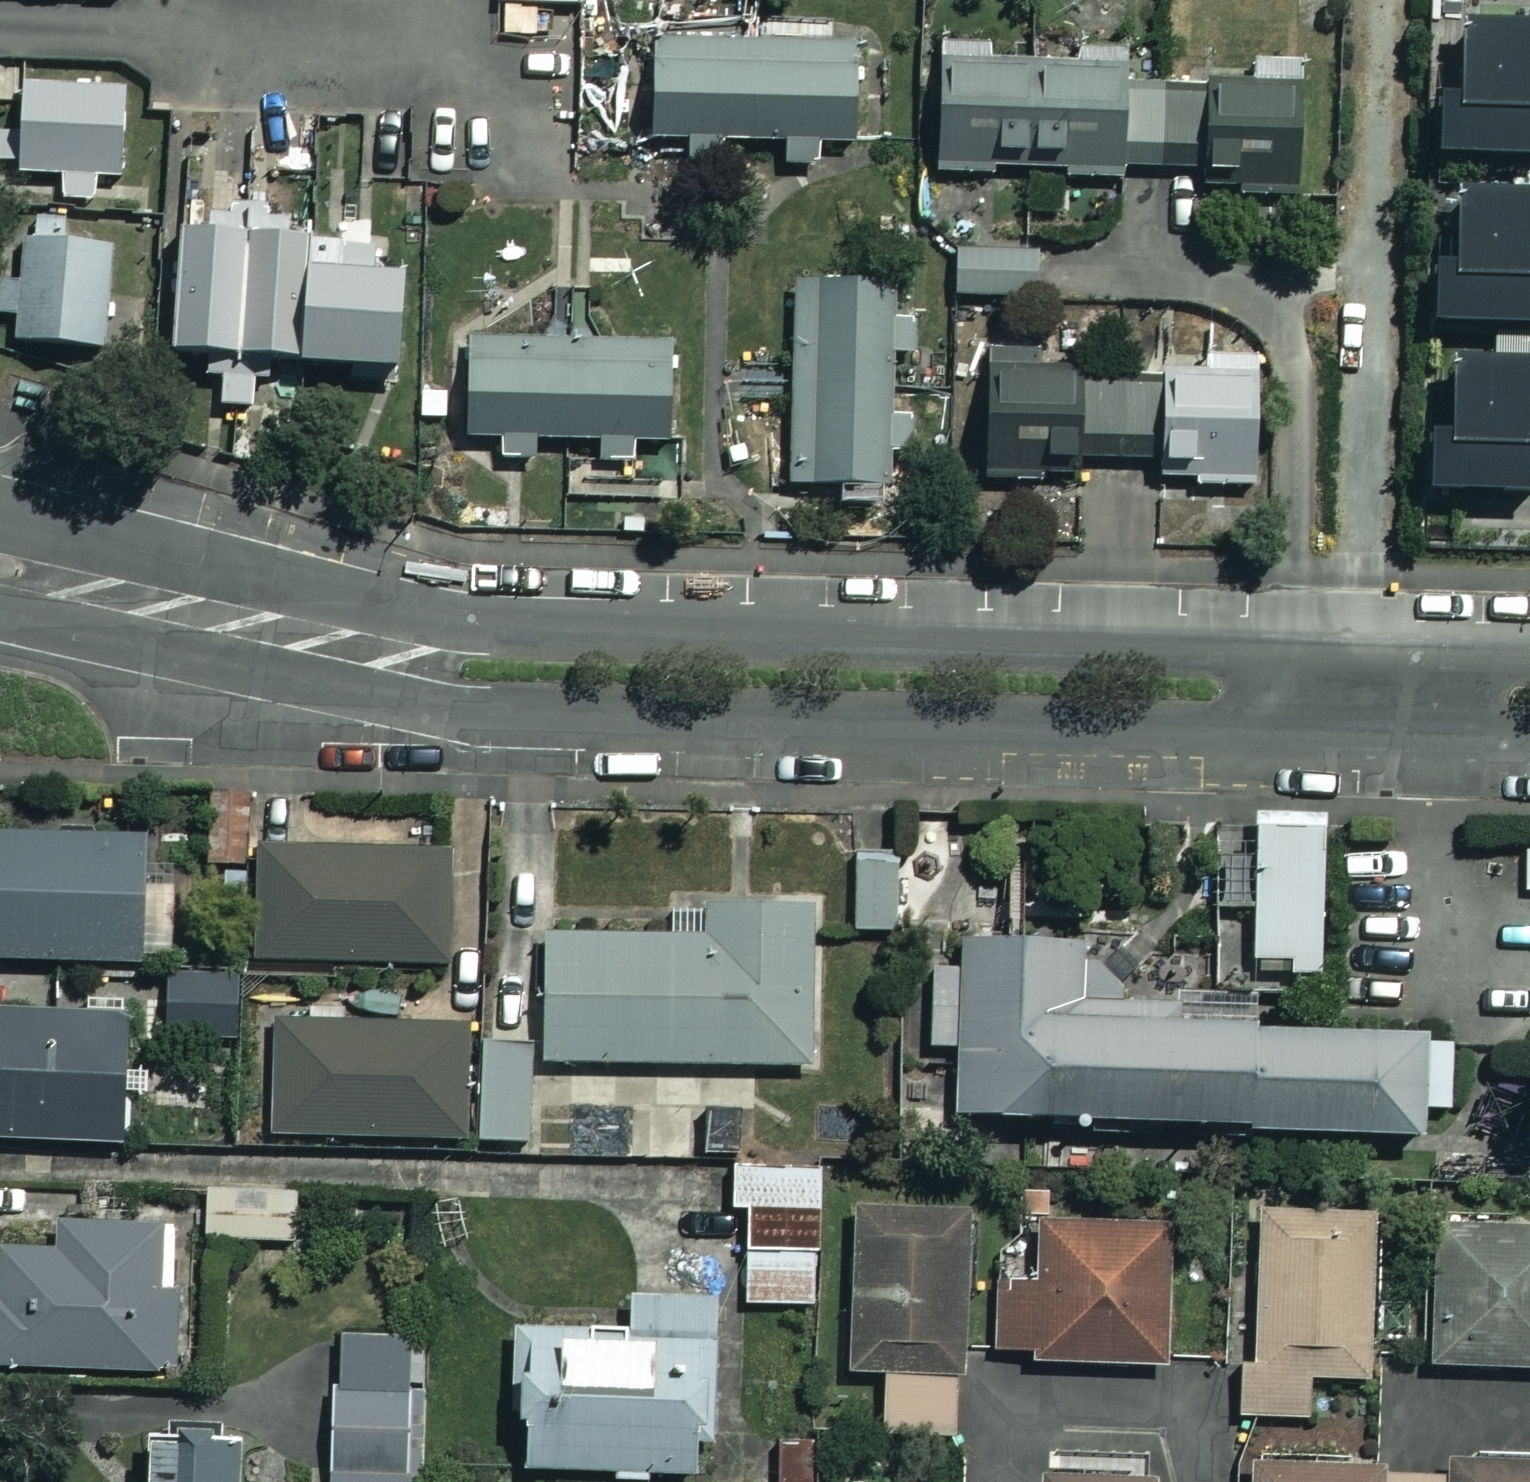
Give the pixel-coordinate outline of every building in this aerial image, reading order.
[(1443,25),(1443,157),(1525,157),(1525,130),(1525,109),(1529,109),(1529,25),(1443,25)] [(859,48),(654,42),(651,145),(689,146),(689,169),(741,170),(741,146),(795,147),(795,172),(823,173),(823,147),(856,148),(859,48)] [(1121,58),(938,56),(936,180),(990,181),(990,175),(1061,176),(1061,185),(1128,186),(1129,164),(1187,165),(1188,81),(1121,80),(1121,58)] [(132,91),(31,85),(25,172),(67,175),(66,201),(99,203),(101,176),(126,177),(132,91)] [(1308,95),(1220,95),(1220,200),(1307,200),(1308,95)] [(1440,186),(1437,329),(1529,331),(1529,188),(1440,186)] [(0,223),(0,313),(12,314),(11,343),(103,348),(109,248),(56,245),(57,227),(0,223)] [(180,357),(227,361),(224,410),(266,412),(270,363),(400,372),(407,280),(390,279),(392,251),(188,237),(180,357)] [(1034,253),(951,249),(949,296),(1032,300),(1034,253)] [(886,486),(887,456),(911,456),(911,413),(887,412),(888,353),(912,353),(913,322),(887,321),(887,276),(788,274),(784,484),(886,486)] [(674,341),(480,337),(477,436),(506,436),(506,459),(546,460),(546,442),(602,443),(601,464),(642,465),(643,446),(672,447),(674,341)] [(1525,445),(1529,445),(1529,361),(1433,359),(1430,495),(1524,497),(1525,445)] [(1253,379),(990,381),(990,466),(1196,465),(1196,487),(1253,487),(1253,379)] [(1317,817),(1247,819),(1250,974),(1321,972),(1317,817)] [(0,835),(0,959),(132,961),(134,837),(0,835)] [(447,854),(246,848),(243,957),(444,963),(447,854)] [(887,864),(852,865),(854,929),(888,928),(887,864)] [(809,905),(679,904),(679,938),(539,937),(539,1064),(808,1065),(809,905)] [(1444,1109),(1447,1039),(1077,1022),(1080,947),(948,941),(947,964),(928,963),(925,1046),(950,1048),(947,1117),(1409,1138),(1410,1108),(1444,1109)] [(235,976),(162,973),(159,1036),(233,1039),(235,976)] [(0,1012),(0,1140),(115,1143),(119,1015),(0,1012)] [(460,1027),(267,1022),(264,1133),(522,1140),(524,1047),(459,1046),(460,1027)] [(817,1170),(728,1164),(725,1210),(745,1211),(739,1302),(808,1307),(817,1170)] [(296,1187),(205,1185),(203,1239),(295,1241),(296,1187)] [(959,1212),(847,1207),(841,1372),(879,1374),(876,1434),(950,1437),(959,1212)] [(1375,1215),(1253,1210),(1247,1363),(1237,1362),(1234,1415),(1308,1418),(1310,1378),(1368,1381),(1375,1215)] [(1161,1224),(1032,1221),(1030,1287),(991,1286),(989,1363),(1158,1367),(1161,1224)] [(52,1225),(52,1251),(0,1250),(0,1368),(173,1370),(174,1226),(52,1225)] [(1420,1229),(1421,1368),(1529,1367),(1529,1228),(1420,1229)] [(707,1292),(622,1297),(624,1329),(505,1336),(514,1474),(606,1468),(607,1479),(686,1474),(684,1438),(716,1436),(707,1292)] [(325,1388),(324,1481),(417,1481),(418,1389),(325,1388)] [(813,1442),(768,1443),(768,1481),(813,1481),(813,1442)] [(135,1449),(134,1481),(225,1481),(226,1454),(135,1449)] [(1374,1481),(1529,1481),(1529,1459),(1459,1456),(1459,1474),(1374,1471),(1374,1481)] [(1374,1471),(1241,1465),(1241,1481),(1374,1481),(1374,1471)]
